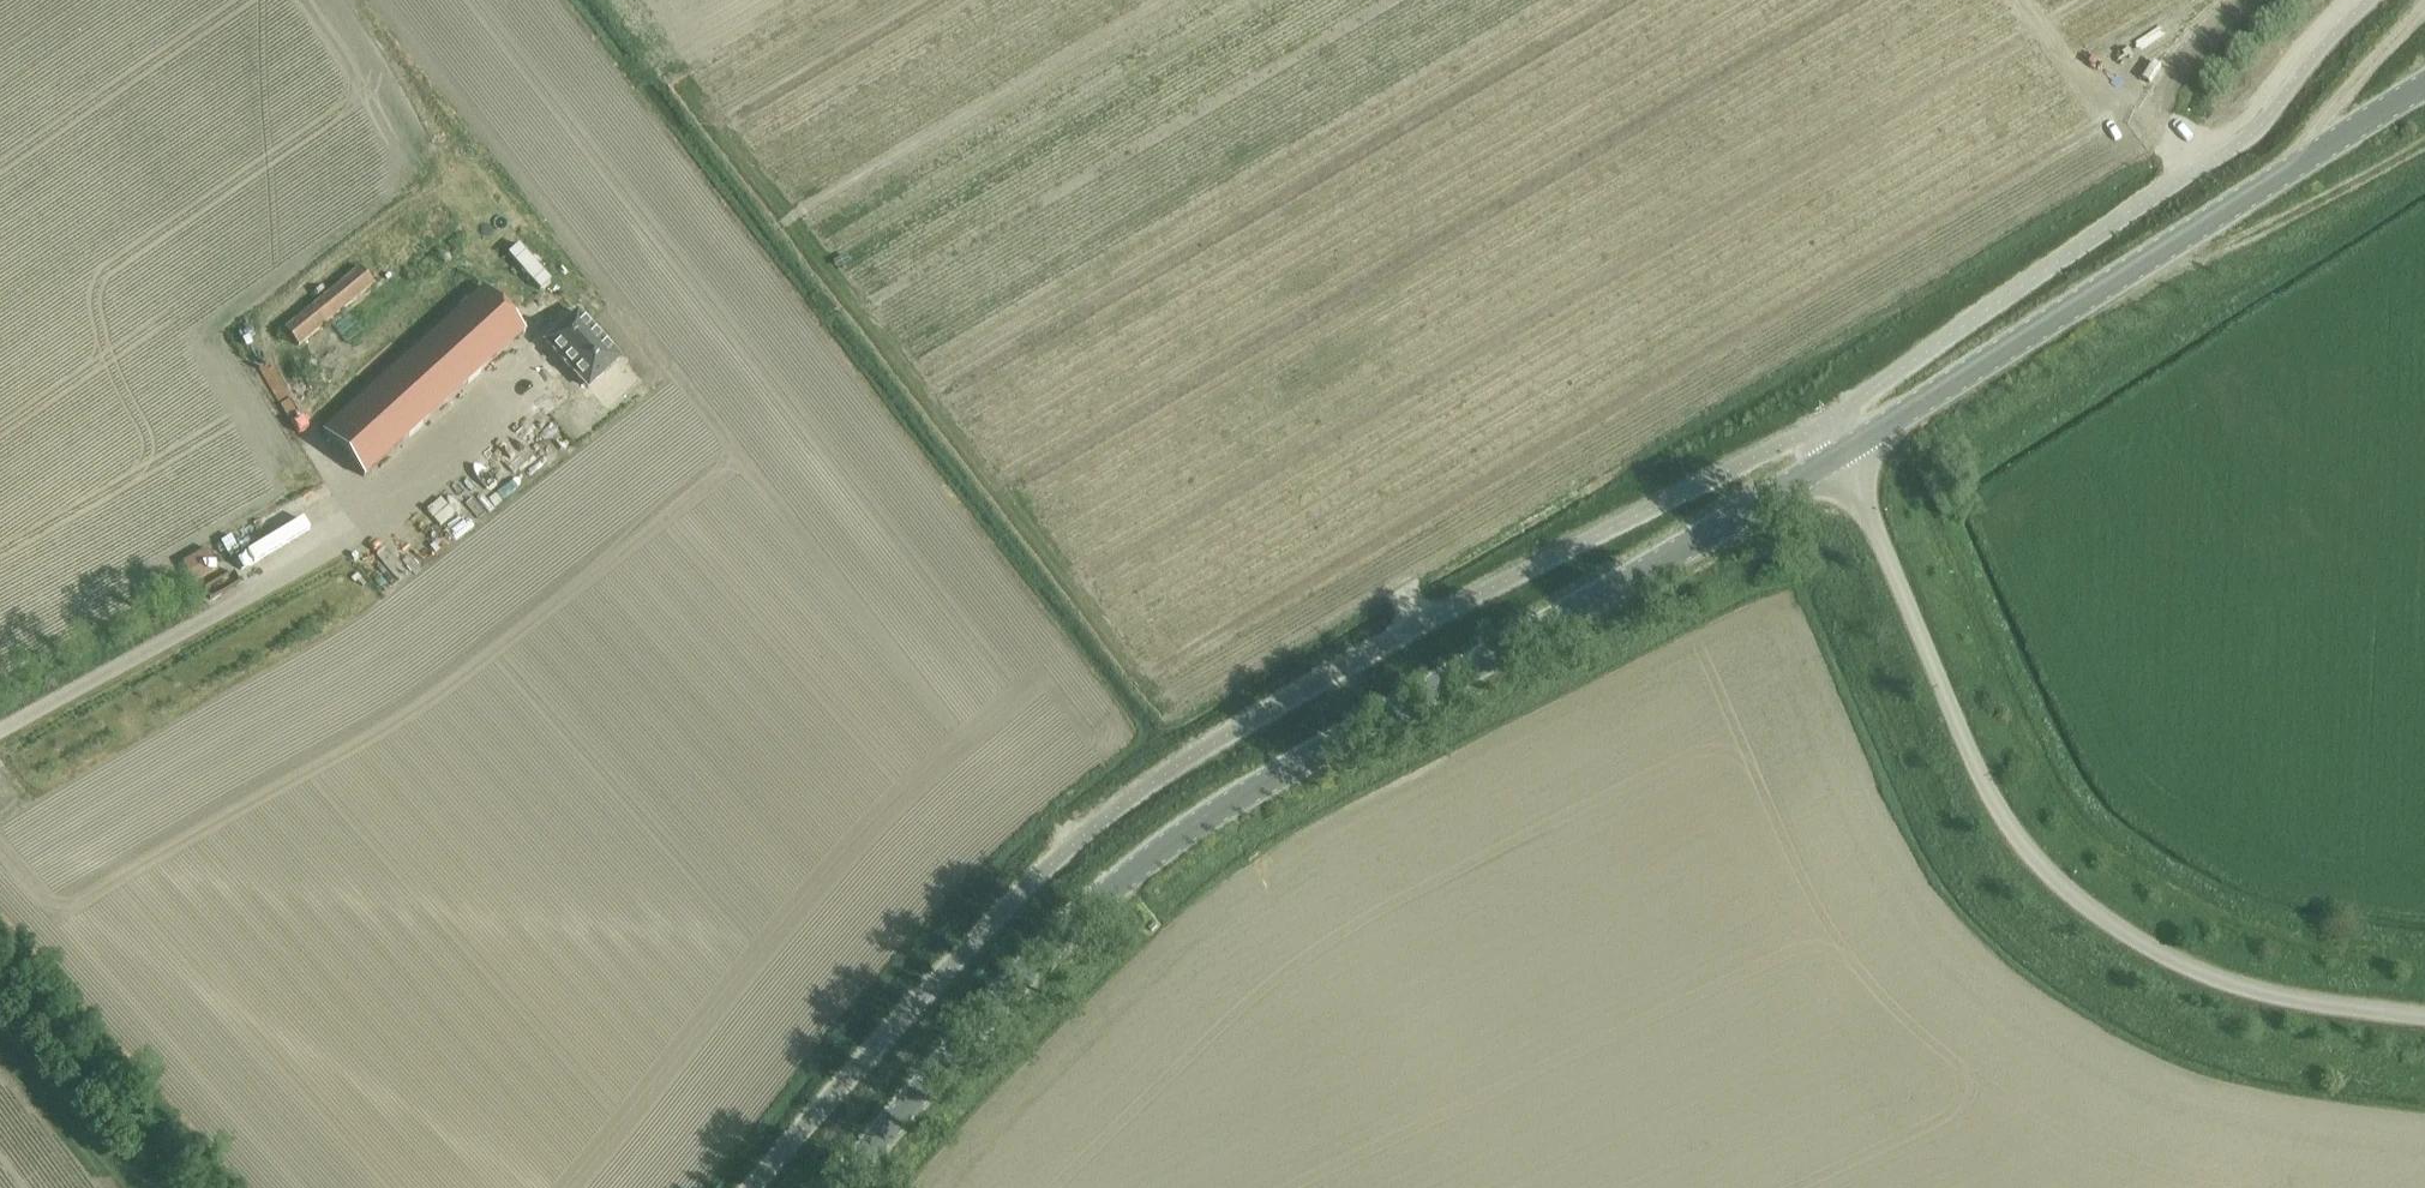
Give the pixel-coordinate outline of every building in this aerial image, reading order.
[(285,329),(299,346),(373,286),(358,268),(285,329)] [(483,288),(323,433),(363,478),(524,333),(483,288)] [(577,314),(545,343),(587,388),(619,359),(614,353),(577,314)]
